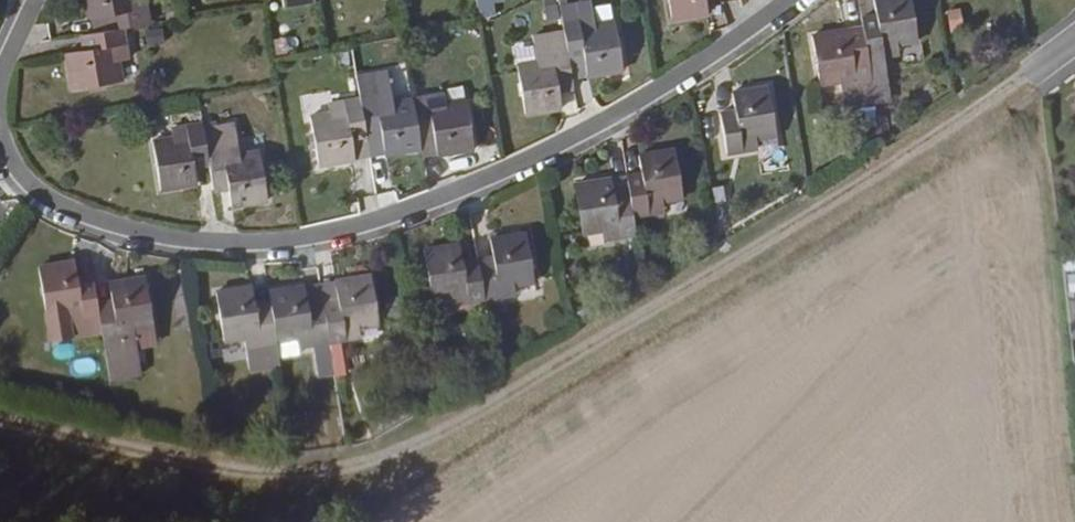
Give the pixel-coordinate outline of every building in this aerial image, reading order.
[(82,23),(109,19),(111,34),(114,34),(141,29),(137,1),(128,2),(128,0),(79,0),(82,23)] [(280,10),(310,6),(308,0),(278,0),(280,10)] [(669,24),(703,18),(700,4),(699,0),(665,0),(669,24)] [(905,1),(871,7),(873,20),(875,32),(859,35),(863,60),(870,101),(871,109),(887,107),(880,61),(895,59),(894,51),(913,47),(905,1)] [(109,19),(82,23),(85,39),(111,34),(109,19)] [(873,20),(857,23),(859,35),(875,32),(873,20)] [(610,28),(591,30),(590,22),(559,27),(560,39),(530,44),(533,69),(513,72),(520,120),(555,114),(553,97),(551,85),(566,83),(563,56),(578,53),(582,81),(617,75),(610,28)] [(118,64),(114,34),(111,34),(85,39),(87,55),(76,56),(61,59),(67,94),(115,86),(112,65),(118,64)] [(847,63),(863,60),(859,35),(843,37),(847,63)] [(836,87),(840,106),(870,101),(863,60),(847,63),(843,37),(809,43),(817,90),(836,87)] [(85,39),(74,41),(76,56),(87,55),(85,39)] [(578,53),(563,56),(566,83),(582,81),(578,53)] [(553,97),(568,95),(566,83),(551,85),(553,97)] [(752,145),(772,141),(764,96),(730,102),(732,114),(734,126),(718,128),(723,158),(753,153),(752,145)] [(461,107),(441,110),(440,102),(408,107),(389,110),(387,102),(355,107),(324,112),(326,120),(307,123),(314,171),(349,165),(345,138),(360,136),(374,134),(379,160),(416,154),(413,136),(428,134),(432,160),(468,155),(461,107)] [(1065,112),(1074,123),(1074,103),(1065,112)] [(718,128),(734,126),(732,114),(716,116),(718,128)] [(99,141),(110,135),(105,126),(94,131),(99,141)] [(254,159),(233,162),(228,130),(199,135),(198,131),(167,136),(169,145),(149,148),(156,196),(191,191),(189,175),(187,163),(203,161),(204,172),(206,188),(222,185),(224,197),(226,213),(261,207),(254,159)] [(360,136),(364,163),(379,160),(374,134),(360,136)] [(416,154),(417,163),(432,160),(428,134),(413,136),(416,154)] [(349,165),(364,163),(360,136),(345,138),(349,165)] [(625,192),(627,208),(629,221),(659,216),(658,207),(676,204),(669,156),(635,162),(638,179),(640,189),(625,192)] [(189,175),(204,172),(203,161),(187,163),(189,175)] [(638,179),(623,181),(623,183),(625,192),(640,189),(638,179)] [(623,183),(607,186),(610,210),(627,208),(625,192),(623,183)] [(206,188),(208,199),(224,197),(222,185),(206,188)] [(602,244),(632,239),(629,221),(627,208),(610,210),(607,186),(573,191),(580,239),(601,236),(602,244)] [(509,291),(530,288),(522,240),(487,245),(489,261),(490,272),(474,275),(460,277),(458,265),(456,251),(421,256),(428,304),(448,301),(449,309),(479,305),(481,320),(499,316),(496,302),(511,299),(509,291)] [(489,261),(473,263),(474,275),(490,272),(489,261)] [(474,275),(473,263),(458,265),(460,277),(474,275)] [(33,276),(45,350),(97,342),(93,321),(91,310),(88,295),(73,297),(71,286),(68,270),(33,276)] [(88,295),(86,283),(71,286),(73,297),(88,295)] [(353,333),(375,330),(367,283),(331,289),(333,303),(335,314),(320,317),(304,320),(302,309),(300,294),(265,300),(266,307),(268,318),(250,321),(249,310),(247,295),(212,301),(219,349),(240,346),(241,353),(273,348),(292,344),(293,352),(325,346),(354,342),(353,333)] [(140,285),(104,292),(106,308),(108,319),(93,321),(97,342),(104,386),(136,381),(132,355),(150,352),(140,285)] [(333,303),(318,306),(320,317),(335,314),(333,303)] [(320,317),(318,306),(302,309),(304,320),(320,317)] [(266,307),(249,310),(250,321),(268,318),(266,307)] [(93,321),(108,319),(106,308),(91,310),(93,321)]
